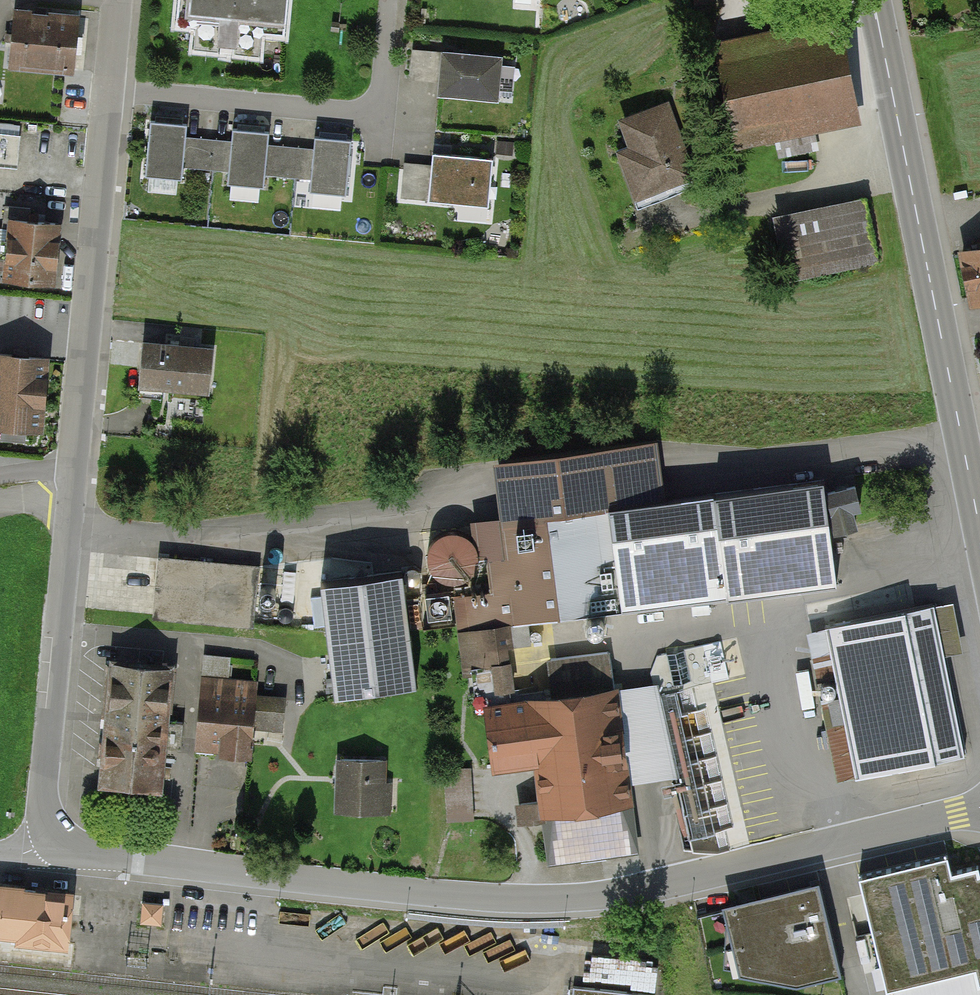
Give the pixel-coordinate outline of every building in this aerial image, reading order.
[(178,22),(199,24),(196,51),(263,57),(265,30),(290,32),(293,0),(180,0),(178,22)] [(85,14),(13,9),(8,65),(81,71),(85,14)] [(859,126),(841,21),(722,41),(740,147),(859,126)] [(518,60),(415,50),(412,79),(445,82),(444,92),(495,97),(496,90),(514,92),(518,60)] [(697,176),(670,102),(622,119),(633,148),(621,152),(637,198),(697,176)] [(190,125),(149,121),(143,174),(183,178),(184,168),(222,171),(221,182),(268,186),(269,178),(306,182),(304,202),(346,206),(353,141),(316,138),(315,148),(271,144),(272,134),(231,129),(230,140),(189,136),(190,125)] [(493,162),(436,156),(435,166),(405,164),(401,204),(454,209),(453,220),(487,224),(493,162)] [(866,202),(772,222),(785,283),(880,263),(866,202)] [(62,285),(66,225),(12,221),(7,281),(62,285)] [(962,252),(972,305),(979,304),(979,248),(962,252)] [(215,351),(139,345),(135,389),(212,396),(215,351)] [(0,356),(0,430),(47,433),(52,360),(0,356)] [(660,446),(498,463),(508,557),(500,558),(489,578),(493,621),(499,621),(512,626),(842,593),(831,487),(665,503),(660,446)] [(257,571),(159,561),(153,619),(251,629),(257,571)] [(402,586),(319,597),(334,710),(417,699),(402,586)] [(958,606),(830,629),(857,783),(968,763),(948,655),(966,652),(958,606)] [(509,628),(462,634),(466,664),(512,659),(509,628)] [(552,700),(489,708),(497,773),(532,768),(544,868),(638,857),(629,784),(681,778),(657,687),(617,692),(612,652),(547,660),(552,700)] [(179,667),(107,662),(97,789),(170,794),(179,667)] [(516,692),(513,666),(476,669),(479,696),(516,692)] [(258,682),(203,677),(196,748),(252,753),(258,682)] [(728,827),(733,827),(724,757),(702,759),(704,772),(683,774),(692,850),(730,846),(728,827)] [(388,759),(337,759),(337,812),(388,812),(388,759)] [(859,876),(888,994),(979,994),(979,872),(978,874),(977,866),(951,872),(947,856),(859,876)] [(818,888),(722,912),(739,981),(795,992),(841,980),(818,888)] [(0,889),(0,946),(70,953),(76,897),(0,889)] [(569,986),(568,994),(654,994),(569,986)]
